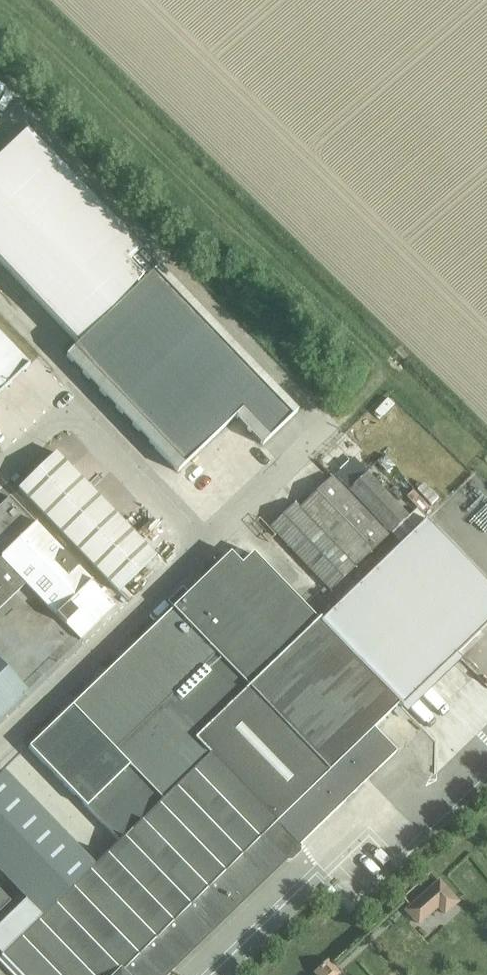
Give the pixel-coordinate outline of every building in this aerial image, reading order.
[(158,268),(144,281),(128,265),(142,252),(26,131),(0,156),(0,264),(78,345),(65,357),(177,473),(234,417),(262,446),(296,413),(158,268)] [(29,365),(0,335),(0,393),(29,365)] [(329,411),(336,422),(348,414),(340,403),(329,411)] [(34,507),(72,470),(55,453),(17,489),(34,507)] [(384,456),(378,461),(387,471),(393,465),(384,456)] [(72,470),(34,507),(51,524),(88,488),(72,470)] [(366,473),(348,490),(390,534),(408,517),(366,473)] [(387,537),(332,478),(300,508),(294,503),(269,527),(330,591),(355,567),(387,537)] [(402,482),(396,492),(416,505),(422,496),(402,482)] [(88,488),(51,524),(67,541),(105,505),(88,488)] [(0,507),(0,558),(34,524),(9,498),(0,507)] [(105,505),(67,541),(84,558),(122,522),(105,505)] [(122,522),(84,558),(101,576),(138,540),(122,522)] [(319,624),(397,705),(400,708),(486,624),(486,585),(426,522),(319,624)] [(0,558),(25,584),(56,616),(57,615),(64,621),(74,610),(69,605),(69,604),(91,583),(34,524),(0,558)] [(138,540),(101,576),(117,593),(155,557),(138,540)] [(19,974),(165,974),(396,752),(373,728),(397,705),(317,624),(318,623),(252,554),(240,565),(229,554),(28,748),(119,842),(93,866),(0,956),(19,974)] [(25,584),(0,558),(0,608),(25,584)] [(27,691),(0,663),(0,717),(27,691)] [(439,705),(465,735),(486,717),(486,664),(439,705)] [(0,775),(0,805),(18,788),(3,772),(0,775)] [(0,805),(0,835),(33,804),(18,788),(0,805)] [(0,835),(0,865),(48,819),(33,804),(0,835)] [(0,865),(0,874),(11,885),(63,835),(48,819),(0,865)] [(63,835),(11,885),(25,900),(77,850),(63,835)] [(0,925),(0,956),(93,866),(77,850),(25,900),(0,925)] [(406,911),(417,924),(437,906),(444,914),(457,902),(439,881),(406,911)] [(9,903),(0,894),(0,912),(9,903)]
